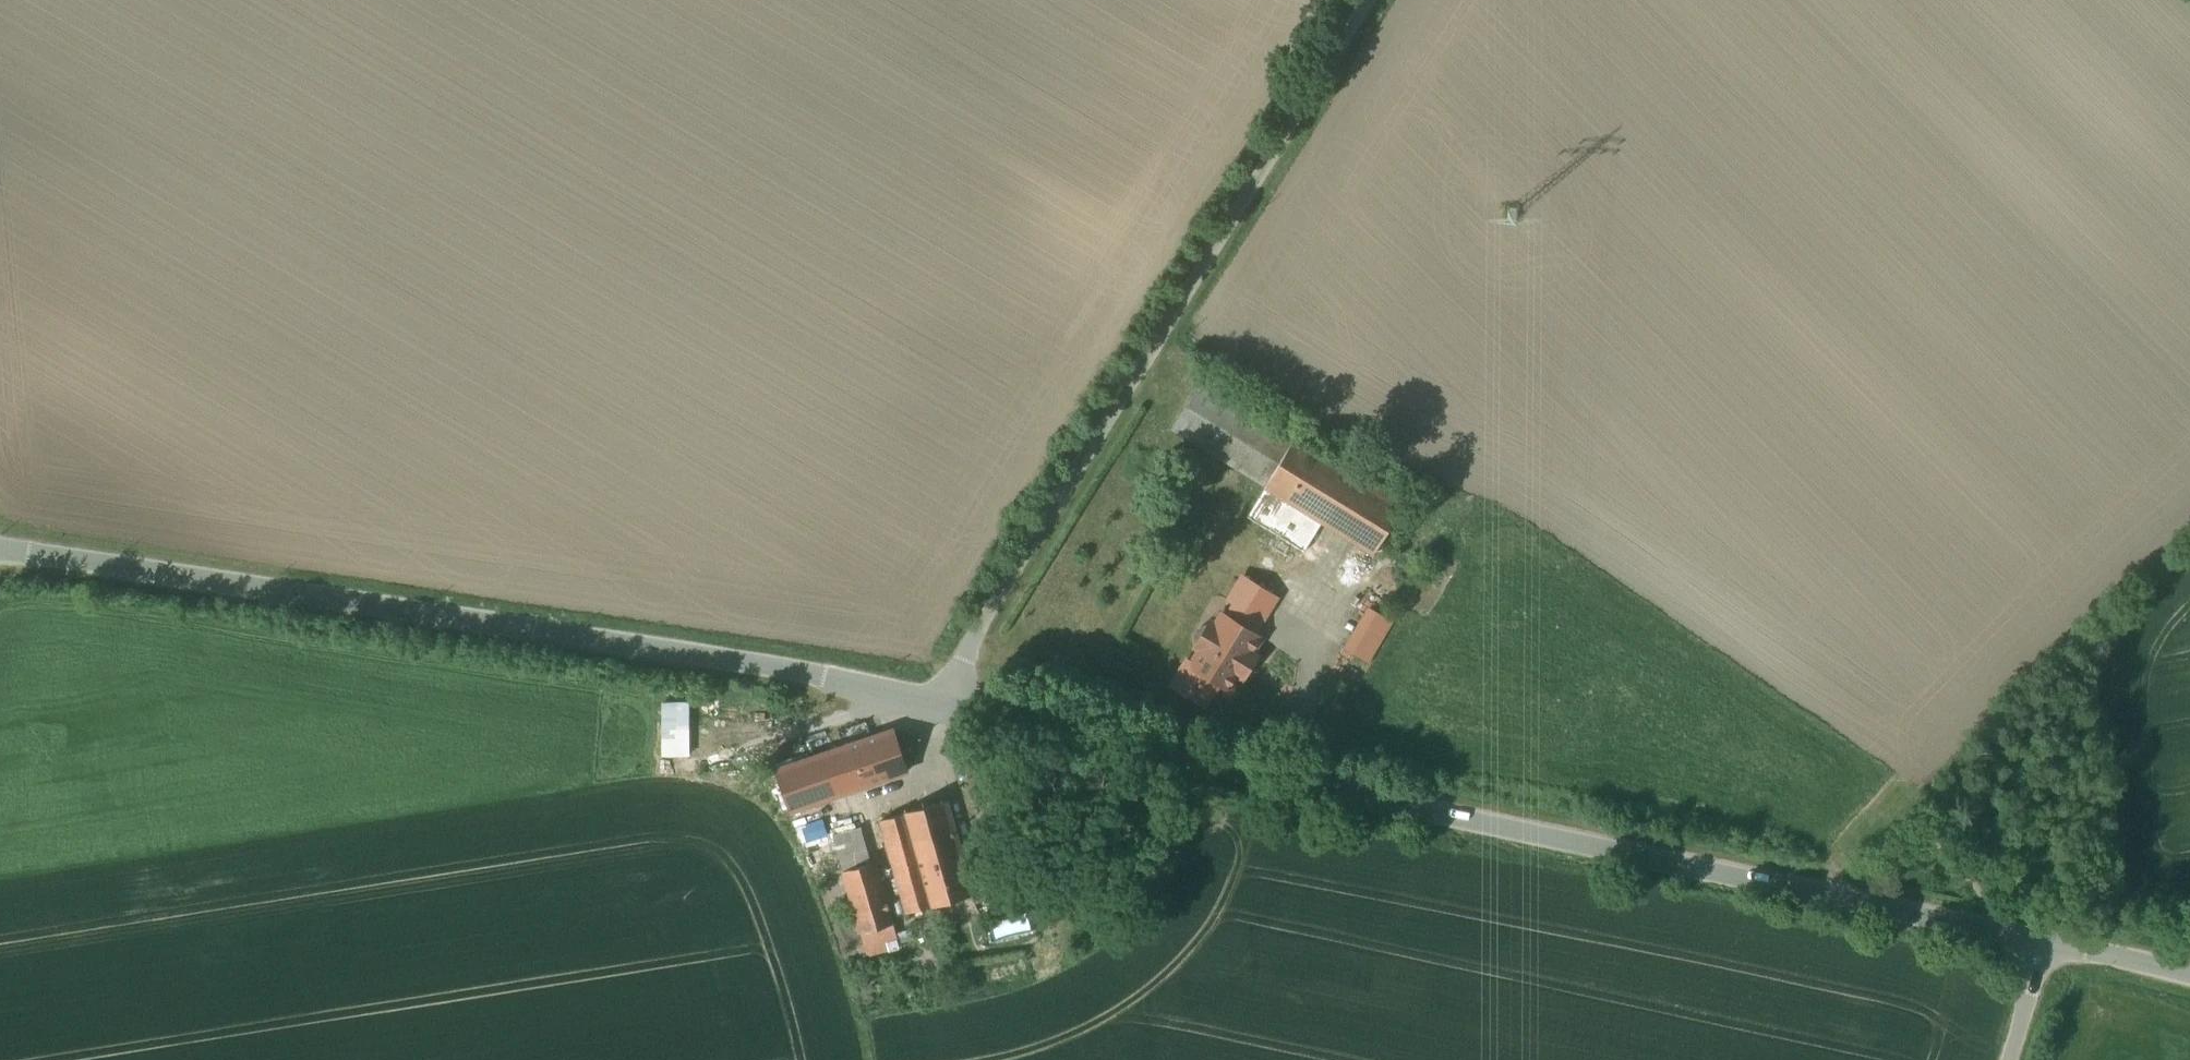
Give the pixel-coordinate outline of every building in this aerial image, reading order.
[(1206,369),(1175,419),(1265,475),(1251,498),(1200,466),(1166,520),(1276,588),(1325,508),(1379,541),(1408,493),(1206,369)] [(1229,619),(1223,615),(1215,627),(1210,624),(1202,626),(1195,638),(1196,645),(1202,649),(1191,665),(1229,688),(1238,674),(1243,677),(1256,657),(1251,653),(1260,638),(1254,634),(1263,619),(1238,604),(1229,619)] [(1366,666),(1389,622),(1365,609),(1342,654),(1366,666)] [(656,756),(683,756),(683,701),(656,701),(656,756)] [(790,815),(910,774),(894,728),(774,768),(790,815)] [(914,853),(957,841),(946,801),(903,813),(904,815),(880,821),(907,913),(929,907),(914,853)] [(798,845),(823,837),(817,820),(793,829),(798,845)] [(857,828),(827,834),(834,867),(864,861),(857,828)] [(973,896),(957,841),(914,853),(929,907),(930,908),(973,896)] [(875,865),(838,875),(860,958),(896,949),(875,865)] [(987,923),(989,940),(1025,936),(1022,918),(987,923)]
